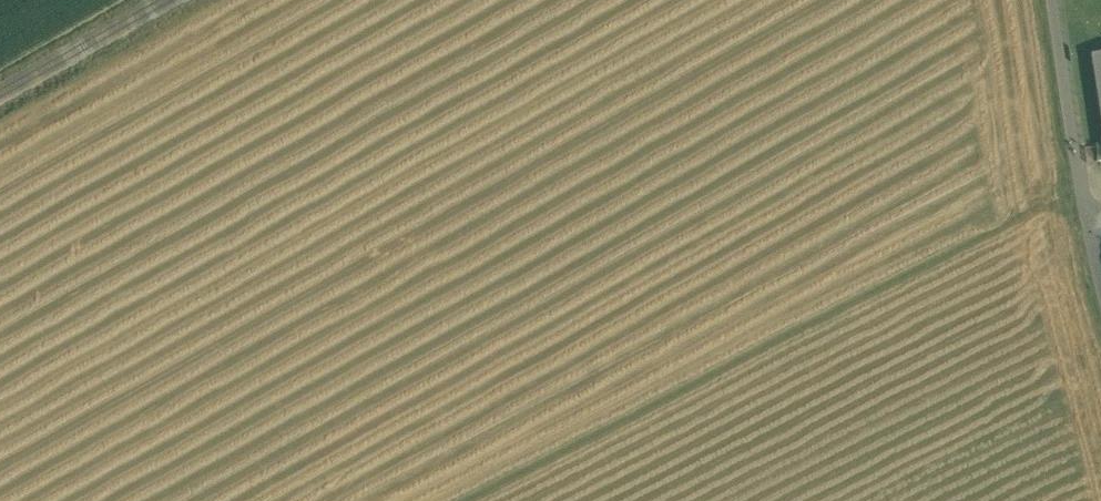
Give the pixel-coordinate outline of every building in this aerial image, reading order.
[(1091,57),(1100,123),(1100,56),(1091,57)]
